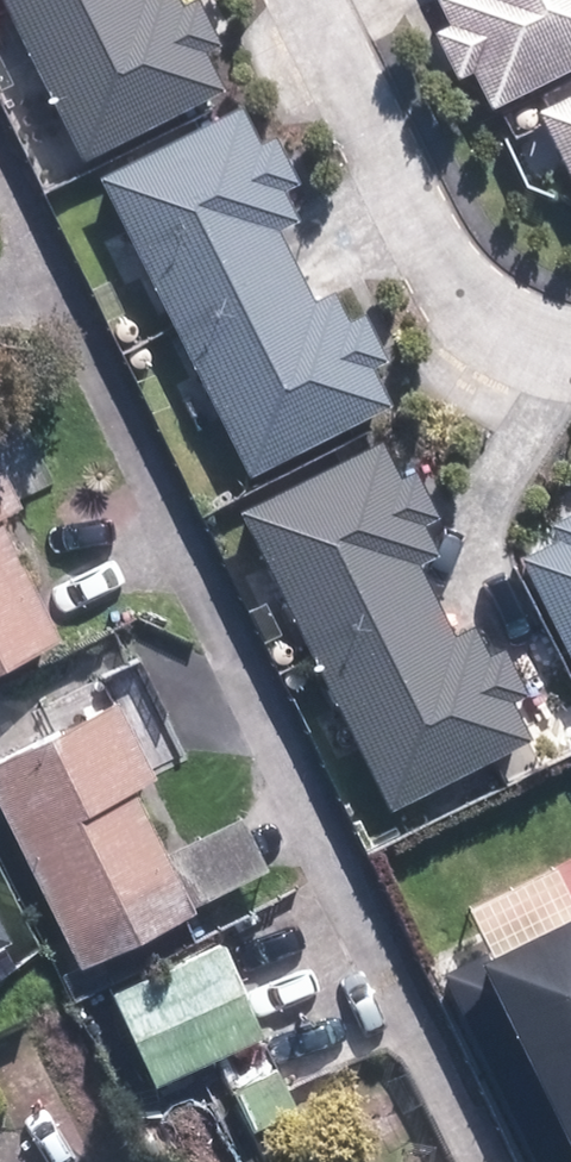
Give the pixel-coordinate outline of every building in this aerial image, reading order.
[(84,160),(225,90),(208,55),(222,48),(198,0),(196,0),(184,6),(181,0),(5,0),(84,160)] [(450,23),(437,30),(461,79),(475,72),(492,107),(570,68),(570,0),(439,0),(450,23)] [(536,110),(570,182),(570,93),(536,110)] [(243,110),(100,181),(249,480),(390,410),(373,375),(387,369),(363,320),(349,327),(333,295),(313,305),(279,236),(299,226),(284,197),(299,189),(275,141),(261,148),(243,110)] [(384,439),(242,509),(390,808),(532,739),(514,704),(528,697),(504,648),(490,655),(474,623),(454,633),(420,565),(440,555),(425,525),(440,518),(416,469),(402,476),(384,439)] [(22,507),(0,466),(0,518),(22,507)] [(549,524),(556,538),(521,555),(570,654),(570,513),(549,524)] [(0,521),(0,668),(60,637),(0,521)] [(135,789),(158,778),(117,700),(0,760),(0,807),(82,966),(196,908),(135,789)] [(442,972),(536,1161),(570,1161),(570,908),(442,972)] [(11,941),(0,918),(0,947),(11,941)] [(265,1037),(222,942),(113,991),(156,1086),(265,1037)]
